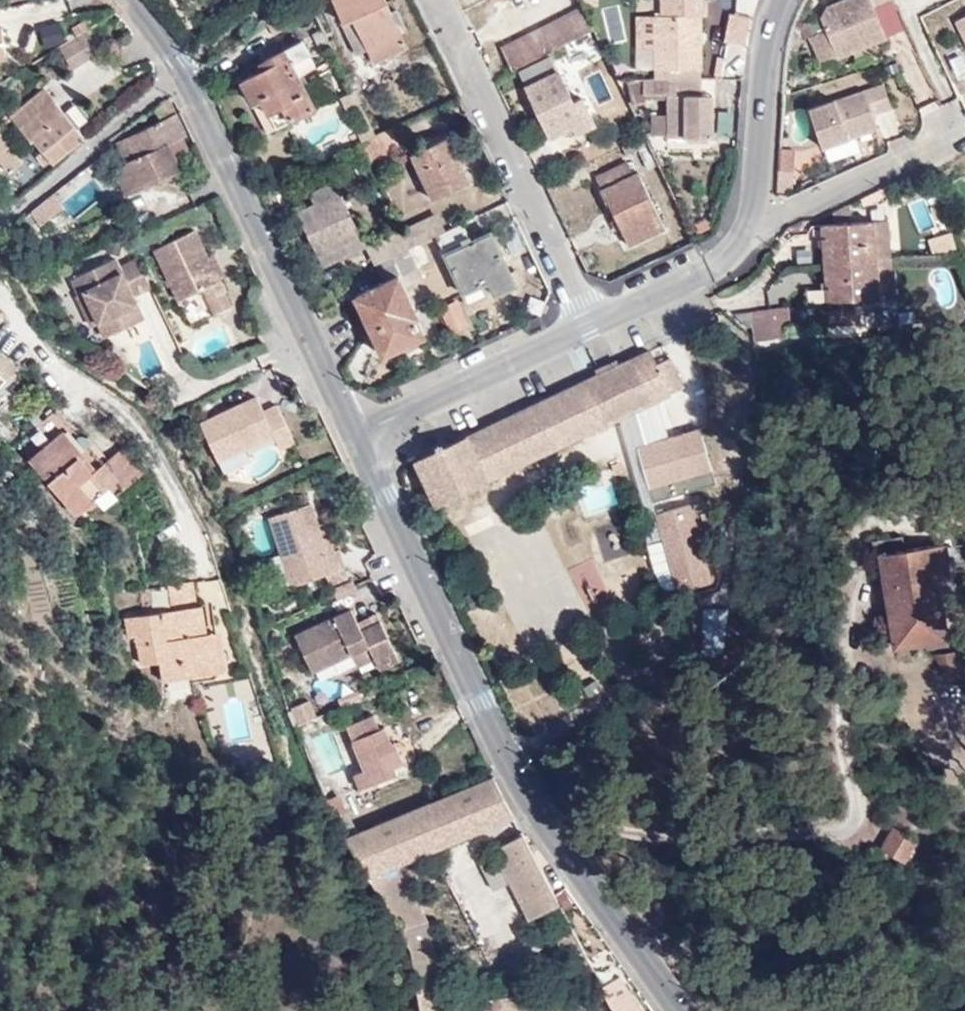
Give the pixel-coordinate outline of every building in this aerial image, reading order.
[(356,50),(364,48),(371,61),(405,46),(383,0),(331,0),(356,50)] [(660,15),(654,16),(653,69),(698,70),(699,16),(704,16),(705,0),(660,0),(660,15)] [(829,7),(822,23),(825,29),(836,53),(839,58),(886,36),(873,7),(888,0),(844,0),(829,7)] [(886,36),(904,27),(891,0),(888,0),(873,7),(886,36)] [(500,47),(511,69),(579,37),(569,14),(500,47)] [(729,14),(725,41),(748,44),(752,17),(729,14)] [(956,20),(964,37),(964,15),(956,20)] [(59,22),(40,25),(43,47),(63,44),(59,22)] [(821,61),(836,53),(825,29),(809,36),(821,61)] [(97,55),(84,35),(61,50),(73,70),(97,55)] [(259,99),(274,126),(329,98),(298,42),(256,63),(260,70),(238,81),(250,103),(259,99)] [(722,74),(745,74),(745,45),(722,45),(722,74)] [(69,74),(84,96),(111,78),(96,56),(69,74)] [(549,137),(573,128),(577,134),(595,125),(580,98),(571,101),(550,57),(519,72),(549,137)] [(698,70),(653,69),(653,79),(699,79),(698,70)] [(699,79),(653,79),(641,78),(641,94),(666,95),(667,114),(667,134),(667,137),(686,137),(705,138),(709,137),(710,102),(698,102),(698,96),(699,79)] [(880,83),(807,109),(820,146),(865,130),(874,127),(869,113),(888,106),(880,83)] [(45,88),(34,98),(44,109),(55,101),(45,88)] [(44,109),(34,98),(12,116),(32,140),(34,139),(42,150),(37,155),(45,164),(51,160),(53,162),(84,136),(55,101),(44,109)] [(186,134),(169,99),(155,109),(161,122),(140,131),(137,123),(111,141),(114,146),(120,142),(128,161),(119,171),(130,194),(180,169),(176,160),(182,157),(179,150),(174,140),(182,136),(186,134)] [(717,112),(718,135),(733,135),(732,112),(717,112)] [(667,134),(667,114),(650,114),(649,133),(667,134)] [(400,149),(389,127),(372,136),(357,142),(369,163),(400,149)] [(865,130),(855,134),(857,139),(867,136),(865,130)] [(12,171),(24,161),(0,132),(0,157),(12,171)] [(186,146),(182,136),(174,140),(179,150),(186,146)] [(446,137),(410,153),(431,198),(468,182),(446,137)] [(791,149),(777,148),(775,170),(790,171),(791,149)] [(625,162),(595,176),(601,188),(598,189),(603,200),(606,199),(628,244),(663,229),(636,171),(631,174),(625,162)] [(35,176),(28,168),(23,172),(30,181),(35,176)] [(332,183),(309,193),(314,202),(296,210),(322,264),(363,246),(332,183)] [(64,205),(55,191),(31,211),(41,225),(64,205)] [(944,209),(934,213),(938,221),(947,217),(944,209)] [(433,215),(400,230),(409,249),(436,236),(441,233),(433,215)] [(520,226),(517,219),(497,227),(502,235),(520,226)] [(876,259),(890,259),(888,221),(824,224),(828,299),(878,296),(876,259)] [(467,236),(462,223),(441,233),(436,236),(442,248),(467,236)] [(219,277),(209,257),(196,230),(156,249),(180,300),(206,287),(219,313),(232,306),(219,277)] [(491,231),(443,253),(463,293),(488,281),(494,295),(516,285),(491,231)] [(928,238),(932,254),(957,248),(953,232),(928,238)] [(379,263),(376,264),(384,281),(353,295),(381,355),(424,336),(409,304),(431,295),(409,249),(379,263)] [(216,254),(209,257),(219,277),(225,274),(216,254)] [(135,296),(152,288),(138,258),(122,267),(117,257),(73,277),(81,292),(82,295),(86,292),(100,321),(106,318),(113,333),(145,318),(135,296)] [(895,259),(890,259),(876,259),(878,296),(895,296),(895,259)] [(82,295),(81,292),(78,294),(93,325),(100,321),(86,292),(82,295)] [(452,337),(472,328),(459,300),(440,309),(452,337)] [(789,307),(751,312),(753,339),(792,335),(789,307)] [(107,336),(113,333),(106,318),(100,321),(107,336)] [(651,348),(632,357),(654,401),(686,385),(671,355),(658,361),(651,348)] [(0,351),(0,365),(10,374),(18,365),(1,350),(0,351)] [(654,401),(632,357),(589,377),(610,422),(654,401)] [(10,374),(0,365),(0,386),(10,374)] [(610,422),(589,377),(414,460),(435,503),(610,422)] [(280,448),(295,442),(279,404),(265,411),(258,397),(202,424),(220,460),(274,435),(280,448)] [(59,409),(36,428),(49,443),(54,438),(68,454),(74,450),(80,457),(83,453),(63,431),(71,424),(59,409)] [(642,449),(665,443),(661,430),(638,437),(642,449)] [(54,438),(49,443),(31,459),(78,514),(110,486),(96,468),(83,453),(80,457),(74,450),(68,454),(54,438)] [(680,438),(665,443),(642,449),(657,502),(696,492),(680,438)] [(123,445),(96,468),(110,486),(119,479),(126,487),(145,471),(123,445)] [(295,508),(309,503),(306,492),(299,494),(300,497),(292,500),(295,508)] [(705,495),(695,497),(699,509),(709,507),(705,495)] [(691,497),(658,506),(681,590),(715,582),(691,497)] [(339,550),(336,551),(329,553),(319,524),(312,502),(309,503),(295,508),(272,515),(293,582),(345,567),(339,550)] [(329,553),(336,551),(326,522),(319,524),(329,553)] [(874,571),(882,571),(879,552),(902,549),(900,534),(870,537),(874,571)] [(661,542),(646,546),(654,575),(669,571),(661,542)] [(879,552),(882,571),(891,648),(942,642),(934,580),(938,580),(937,574),(944,572),(940,544),(902,549),(879,552)] [(169,586),(174,611),(191,608),(198,607),(194,583),(169,586)] [(207,634),(203,606),(198,607),(191,608),(196,636),(207,634)] [(369,645),(376,658),(380,668),(400,658),(382,620),(364,628),(360,621),(352,606),(296,634),(314,671),(353,653),(369,645)] [(196,636),(191,608),(174,611),(127,617),(130,638),(138,637),(142,663),(160,661),(164,680),(213,672),(207,634),(196,636)] [(364,628),(382,620),(379,613),(360,621),(364,628)] [(216,633),(207,634),(213,672),(221,671),(216,633)] [(359,666),(376,658),(369,645),(353,653),(359,666)] [(949,655),(933,657),(936,671),(951,670),(949,655)] [(310,699),(293,706),(299,723),(316,716),(310,699)] [(392,743),(385,726),(380,728),(375,715),(348,726),(366,770),(356,774),(361,788),(396,773),(393,767),(404,763),(395,743),(392,743)] [(400,720),(385,726),(392,743),(395,743),(404,763),(418,757),(409,736),(407,737),(400,720)] [(964,776),(964,753),(954,760),(964,776)] [(441,846),(514,815),(494,777),(425,804),(441,846)] [(340,796),(328,801),(335,816),(345,811),(340,796)] [(396,865),(441,846),(425,804),(347,836),(369,875),(396,865)] [(879,827),(866,849),(887,862),(900,841),(879,827)] [(560,903),(534,854),(524,834),(495,850),(503,864),(512,882),(513,883),(531,918),(551,907),(560,903)] [(512,882),(503,864),(497,867),(490,855),(479,861),(495,892),(513,883),(512,882)] [(429,924),(396,865),(369,875),(402,929),(429,924)] [(441,987),(429,924),(402,929),(412,947),(419,991),(441,987)] [(585,955),(572,929),(565,933),(555,939),(577,979),(594,972),(592,968),(585,956),(585,955)] [(591,951),(585,955),(585,956),(592,968),(600,964),(591,951)] [(615,1010),(637,1010),(629,999),(633,996),(620,977),(602,986),(615,1010)] [(518,1003),(515,995),(486,1000),(473,1002),(444,1007),(441,987),(419,991),(423,1010),(521,1010),(518,1003)]
